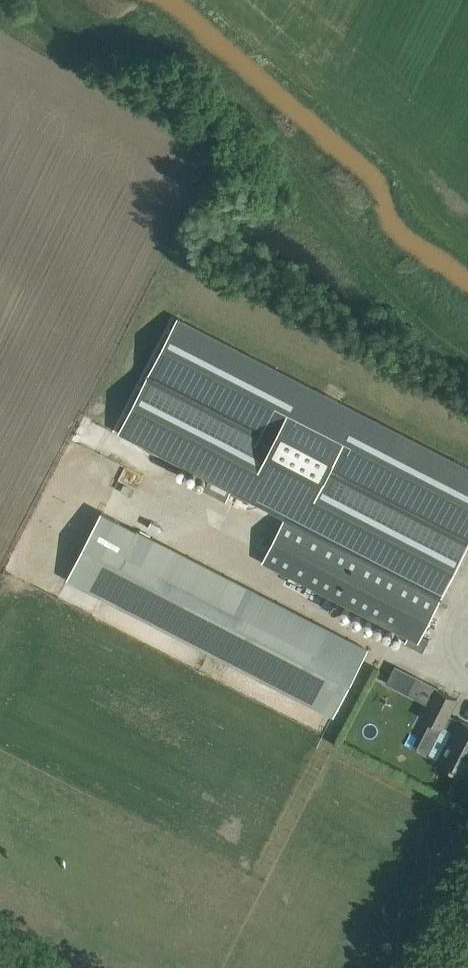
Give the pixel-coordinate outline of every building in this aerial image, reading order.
[(119,432),(210,479),(232,490),(285,517),(284,518),(262,561),(408,636),(405,643),(423,652),(430,639),(423,635),(467,547),(467,467),(178,318),(119,432)] [(101,512),(66,580),(332,717),(367,649),(101,512)] [(386,682),(408,693),(429,704),(423,716),(431,721),(417,748),(438,759),(438,760),(467,775),(467,772),(467,723),(459,719),(449,715),(457,699),(437,689),(439,687),(417,676),(395,665),(386,682)]
